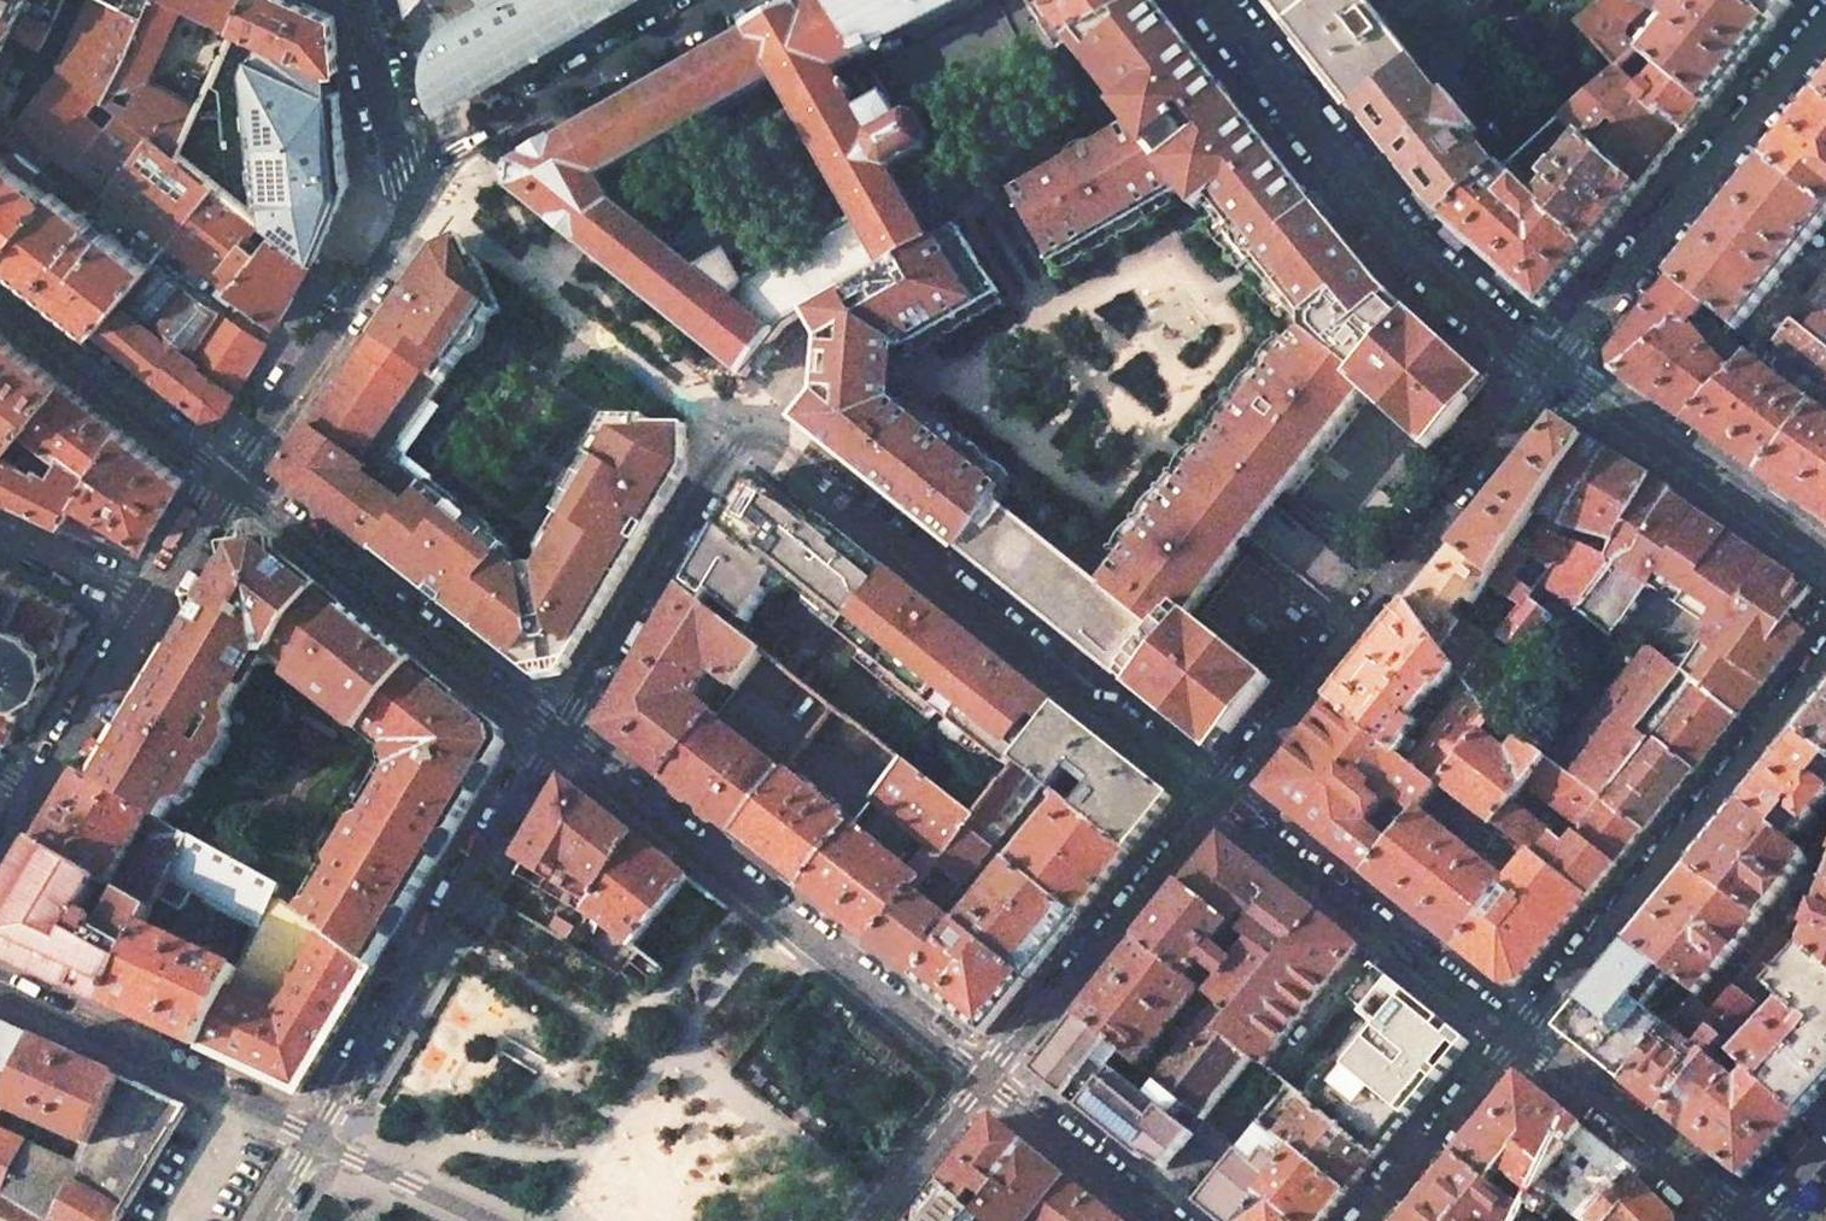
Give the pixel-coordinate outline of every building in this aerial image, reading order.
[(75,167),(123,111),(108,98),(153,0),(93,0),(61,69),(37,58),(36,61),(26,56),(6,47),(0,44),(0,137),(9,145),(18,152),(42,170),(60,185),(75,167)] [(6,47),(28,0),(0,0),(0,44),(6,47)] [(49,6),(35,36),(45,41),(64,0),(35,0),(49,6)] [(192,9),(171,0),(153,0),(108,98),(123,111),(178,154),(200,105),(147,81),(177,13),(188,18),(192,9)] [(192,9),(233,28),(246,0),(171,0),(192,9)] [(233,28),(334,74),(337,70),(333,18),(294,0),(246,0),(233,28)] [(496,0),(463,20),(460,15),(452,17),(449,23),(442,40),(440,58),(442,76),(453,95),(460,100),(593,21),(630,0),(496,0)] [(965,0),(825,0),(824,0),(849,39),(861,58),(873,52),(869,46),(965,0)] [(1380,284),(1331,223),(1316,206),(1311,200),(1273,150),(1251,123),(1244,128),(1232,113),(1239,108),(1154,0),(1123,17),(1072,43),(1098,79),(1105,73),(1130,104),(1147,125),(1142,129),(1136,134),(1132,129),(1130,130),(1061,170),(1068,183),(1055,191),(1047,178),(1015,196),(1033,227),(1050,266),(1179,192),(1181,191),(1174,181),(1181,176),(1187,171),(1210,201),(1204,205),(1205,206),(1219,223),(1225,218),(1230,225),(1235,231),(1229,236),(1249,261),(1298,322),(1306,321),(1307,334),(1294,335),(1192,465),(1117,561),(1127,569),(1116,582),(1115,594),(1112,598),(1157,635),(1120,679),(1170,719),(1214,754),(1212,735),(1219,728),(1228,735),(1272,681),(1201,625),(1190,626),(1189,617),(1239,553),(1245,545),(1251,537),(1263,521),(1274,508),(1280,500),(1285,493),(1363,392),(1372,392),(1373,401),(1430,452),(1471,401),(1462,393),(1471,383),(1489,382),(1460,356),(1425,324),(1380,284)] [(1042,22),(1052,16),(1059,27),(1049,33),(1058,48),(1059,49),(1072,43),(1123,17),(1154,0),(1039,0),(1034,3),(1031,0),(1028,0),(1042,22)] [(1330,75),(1360,114),(1417,64),(1366,0),(1270,0),(1330,75)] [(1578,24),(1618,68),(1638,50),(1642,53),(1643,52),(1625,37),(1629,24),(1654,0),(1605,0),(1578,24)] [(1643,52),(1642,53),(1710,109),(1741,70),(1774,29),(1740,0),(1685,0),(1643,52)] [(1774,29),(1796,2),(1792,0),(1740,0),(1774,29)] [(799,9),(756,29),(572,133),(601,180),(778,79),(826,164),(835,181),(859,223),(885,268),(932,241),(928,236),(893,172),(874,140),(859,114),(835,73),(824,53),(799,9)] [(207,88),(216,92),(227,186),(259,183),(263,221),(276,232),(315,262),(349,184),(337,70),(334,74),(233,28),(207,88)] [(32,45),(26,56),(36,61),(37,58),(43,45),(38,42),(36,45),(32,45)] [(1642,53),(1638,50),(1618,68),(1598,86),(1562,118),(1573,128),(1582,137),(1643,192),(1660,170),(1691,132),(1710,109),(1642,53)] [(1502,171),(1444,98),(1417,64),(1360,114),(1389,152),(1445,223),(1502,171)] [(891,105),(902,123),(918,114),(926,109),(914,90),(891,105)] [(1821,94),(1793,128),(1767,160),(1825,208),(1825,98),(1821,94)] [(1117,114),(1130,130),(1132,129),(1136,134),(1142,129),(1147,125),(1130,104),(1117,114)] [(1232,113),(1244,128),(1251,123),(1239,108),(1232,113)] [(123,111),(75,167),(168,242),(170,240),(217,184),(178,154),(123,111)] [(1573,128),(1562,118),(1559,121),(1524,152),(1516,160),(1526,170),(1551,149),(1573,128)] [(588,252),(745,379),(755,365),(761,358),(778,336),(737,302),(699,272),(682,258),(616,205),(601,180),(572,133),(551,145),(514,166),(512,191),(556,227),(588,252)] [(52,194),(34,180),(42,170),(18,152),(10,161),(2,154),(9,145),(0,137),(0,255),(1,256),(52,194)] [(1643,192),(1582,137),(1547,180),(1548,182),(1546,190),(1537,200),(1536,201),(1594,253),(1622,217),(1643,192)] [(1559,155),(1551,149),(1526,170),(1531,175),(1537,182),(1559,155)] [(1526,170),(1516,160),(1502,171),(1445,223),(1499,271),(1544,310),(1546,311),(1548,310),(1594,253),(1536,201),(1537,200),(1525,188),(1529,184),(1526,181),(1531,175),(1526,170)] [(1767,160),(1720,219),(1672,278),(1706,304),(1739,331),(1820,228),(1825,222),(1825,208),(1767,160)] [(1055,191),(1068,183),(1061,170),(1047,178),(1055,191)] [(1179,192),(1197,213),(1205,206),(1204,205),(1210,201),(1187,171),(1181,176),(1174,181),(1181,191),(1179,192)] [(295,294),(315,262),(276,232),(265,246),(252,235),(263,221),(217,184),(170,240),(207,269),(277,324),(295,294)] [(51,296),(95,331),(150,266),(55,191),(52,194),(1,256),(51,296)] [(1229,236),(1235,231),(1230,225),(1225,218),(1219,223),(1229,236)] [(885,268),(859,223),(748,287),(737,302),(778,336),(789,323),(809,311),(885,268)] [(953,229),(961,243),(966,241),(959,227),(953,229)] [(823,389),(822,396),(811,410),(825,422),(815,434),(866,474),(925,521),(962,552),(1000,505),(1011,491),(907,407),(899,416),(888,406),(890,370),(892,342),(906,334),(911,344),(999,294),(978,263),(966,241),(961,243),(953,229),(932,241),(885,268),(809,311),(818,328),(826,342),(824,368),(823,389)] [(412,298),(403,311),(397,307),(375,338),(446,389),(460,369),(468,356),(499,313),(486,285),(469,249),(464,237),(438,249),(407,294),(412,298)] [(190,290),(207,269),(170,240),(168,242),(153,261),(190,290)] [(223,312),(190,290),(153,261),(150,266),(95,331),(132,359),(156,379),(179,348),(193,356),(223,312)] [(1808,296),(1822,308),(1806,331),(1825,346),(1825,273),(1808,296)] [(1706,304),(1672,278),(1642,316),(1611,355),(1617,374),(1666,408),(1691,425),(1758,471),(1810,405),(1792,390),(1783,383),(1786,379),(1781,375),(1778,379),(1745,354),(1731,372),(1690,323),(1706,304)] [(268,341),(223,312),(193,356),(179,348),(156,379),(204,417),(225,412),(247,375),(268,341)] [(1791,320),(1776,340),(1825,379),(1825,346),(1806,331),(1791,320)] [(0,332),(0,427),(4,430),(0,435),(0,443),(10,452),(63,381),(26,352),(0,332)] [(278,476),(376,553),(425,491),(435,478),(408,457),(442,409),(435,404),(446,389),(375,338),(278,476)] [(1821,391),(1803,377),(1792,390),(1810,405),(1810,404),(1821,391)] [(64,521),(78,500),(123,428),(89,402),(63,381),(10,452),(0,466),(0,491),(64,521)] [(1821,391),(1810,404),(1825,415),(1825,414),(1825,384),(1821,391)] [(1810,404),(1810,405),(1758,471),(1756,473),(1796,500),(1825,521),(1825,415),(1810,404)] [(815,434),(825,422),(811,410),(801,422),(815,434)] [(1512,550),(1538,511),(1585,439),(1558,421),(1507,483),(1455,548),(1496,574),(1512,550)] [(658,517),(688,469),(688,427),(680,427),(660,426),(625,426),(611,449),(604,445),(586,474),(559,518),(570,524),(559,542),(621,579),(658,517)] [(150,450),(123,428),(78,500),(106,516),(110,518),(117,522),(149,540),(186,478),(150,450)] [(1597,445),(1585,439),(1538,511),(1558,523),(1565,526),(1609,453),(1597,445)] [(10,452),(0,443),(0,466),(10,452)] [(1629,465),(1609,453),(1565,526),(1559,536),(1575,543),(1576,542),(1580,531),(1613,541),(1651,478),(1629,465)] [(1672,491),(1651,478),(1613,541),(1609,557),(1620,560),(1623,559),(1636,552),(1643,545),(1669,495),(1672,491)] [(749,479),(684,590),(743,637),(778,578),(846,632),(893,573),(823,517),(818,524),(812,531),(805,526),(790,514),(770,502),(773,495),(749,479)] [(523,572),(507,559),(512,552),(455,507),(452,511),(425,491),(376,553),(389,563),(452,613),(538,681),(563,676),(621,579),(559,542),(541,573),(533,586),(520,576),(523,572)] [(1650,588),(1710,629),(1701,643),(1682,671),(1650,646),(1558,766),(1573,777),(1592,791),(1604,800),(1613,791),(1649,745),(1696,684),(1738,717),(1768,678),(1769,679),(1805,635),(1792,620),(1811,593),(1707,521),(1669,495),(1643,545),(1636,552),(1623,559),(1620,560),(1580,613),(1613,638),(1623,625),(1624,626),(1650,588)] [(95,535),(102,522),(106,516),(78,500),(64,521),(95,535)] [(1008,511),(1000,505),(962,552),(1044,618),(1120,679),(1157,635),(1112,598),(1008,511)] [(106,525),(110,518),(106,516),(102,522),(106,525)] [(140,555),(149,540),(117,522),(107,540),(140,555)] [(1565,526),(1558,523),(1529,562),(1512,550),(1496,574),(1475,607),(1505,630),(1528,602),(1543,584),(1575,543),(1559,536),(1565,526)] [(1576,542),(1575,543),(1543,584),(1580,613),(1620,560),(1609,557),(1589,547),(1590,545),(1586,542),(1584,545),(1576,542)] [(302,672),(352,611),(269,544),(233,551),(173,651),(229,684),(242,692),(265,655),(278,652),(302,672)] [(1496,574),(1455,548),(1435,573),(1410,604),(1458,671),(1465,681),(1489,651),(1492,647),(1453,616),(1466,600),(1475,607),(1496,574)] [(13,741),(26,712),(31,709),(33,708),(34,706),(33,704),(30,696),(43,688),(45,690),(49,687),(46,684),(54,668),(57,668),(57,663),(55,662),(52,647),(60,646),(62,645),(62,643),(62,634),(75,605),(33,586),(10,575),(11,572),(5,570),(5,572),(0,570),(0,735),(13,741)] [(846,632),(842,636),(861,652),(927,704),(943,717),(970,737),(994,756),(1013,771),(1019,763),(1062,709),(973,638),(893,573),(846,632)] [(743,637),(684,590),(636,671),(601,730),(624,748),(665,780),(714,717),(716,714),(693,696),(699,688),(704,692),(708,686),(707,686),(710,682),(706,679),(711,671),(735,689),(764,653),(743,637)] [(1552,620),(1528,602),(1505,630),(1493,645),(1499,649),(1497,651),(1516,665),(1552,620)] [(1458,671),(1410,604),(1371,652),(1332,701),(1397,752),(1428,714),(1421,707),(1437,687),(1441,691),(1458,671)] [(1480,611),(1475,607),(1472,611),(1478,615),(1480,611)] [(361,733),(418,663),(383,636),(352,611),(302,672),(295,681),(361,733)] [(211,765),(235,726),(232,711),(242,692),(229,684),(173,651),(122,735),(94,781),(162,819),(165,821),(180,795),(196,790),(201,781),(211,765)] [(1494,656),(1489,651),(1465,681),(1472,689),(1493,719),(1498,720),(1524,686),(1491,660),(1494,656)] [(927,704),(861,652),(854,660),(920,713),(927,704)] [(418,663),(361,733),(369,739),(371,741),(378,739),(389,748),(398,775),(415,754),(424,743),(462,698),(443,683),(418,663)] [(1649,745),(1613,791),(1604,800),(1645,830),(1674,794),(1710,750),(1738,717),(1696,684),(1649,745)] [(1493,719),(1472,689),(1411,764),(1439,786),(1441,784),(1481,733),(1493,719)] [(462,698),(424,743),(415,754),(425,762),(475,801),(500,759),(509,745),(506,732),(481,713),(477,719),(463,708),(468,703),(462,698)] [(1397,752),(1332,701),(1298,744),(1260,791),(1315,834),(1366,876),(1400,834),(1386,822),(1374,818),(1391,796),(1415,815),(1419,810),(1430,796),(1439,786),(1411,764),(1397,752)] [(1802,734),(1825,755),(1825,704),(1802,734)] [(1115,752),(1062,709),(1019,763),(1046,784),(1057,793),(1074,773),(1080,777),(1083,773),(1098,785),(1093,791),(1078,810),(1133,854),(1176,800),(1115,752)] [(851,723),(836,710),(815,738),(882,789),(903,762),(852,721),(851,723)] [(736,836),(786,774),(714,717),(665,780),(686,797),(736,836)] [(1549,759),(1522,739),(1511,753),(1481,733),(1441,784),(1494,826),(1495,824),(1517,798),(1521,793),(1530,781),(1549,759)] [(1802,734),(1775,767),(1744,805),(1793,844),(1825,804),(1825,755),(1802,734)] [(994,756),(970,737),(963,745),(987,764),(994,756)] [(415,754),(398,775),(388,792),(449,843),(475,801),(425,762),(415,754)] [(1558,766),(1549,759),(1530,781),(1586,824),(1578,835),(1616,865),(1631,847),(1645,830),(1604,800),(1592,791),(1573,777),(1558,766)] [(975,818),(903,762),(882,789),(873,801),(930,847),(911,871),(925,883),(938,866),(967,828),(975,818)] [(1046,784),(1019,763),(1013,771),(1001,786),(975,818),(967,828),(993,849),(998,843),(1041,790),(1046,784)] [(853,825),(787,772),(786,774),(736,836),(772,864),(802,888),(853,825)] [(94,781),(81,774),(57,813),(39,843),(101,881),(110,885),(128,855),(142,831),(155,839),(139,867),(124,894),(153,911),(171,875),(189,835),(165,821),(162,819),(94,781)] [(602,808),(569,782),(546,822),(522,862),(566,888),(569,883),(565,880),(571,873),(603,895),(640,838),(602,808)] [(1083,783),(1079,784),(1066,800),(1078,810),(1093,791),(1083,783)] [(1057,793),(1046,784),(1041,790),(1055,801),(1059,796),(1057,793)] [(1444,789),(1439,786),(1430,796),(1436,800),(1444,789)] [(431,874),(435,866),(449,843),(388,792),(373,817),(365,811),(328,873),(336,878),(319,907),(312,908),(306,918),(374,968),(431,874)] [(1066,800),(1059,796),(1055,801),(1059,805),(1012,863),(1081,919),(1111,881),(1133,854),(1078,810),(1066,800)] [(1522,801),(1517,798),(1495,824),(1532,854),(1589,898),(1603,882),(1616,865),(1578,835),(1569,846),(1536,820),(1518,807),(1522,801)] [(1691,868),(1763,921),(1810,861),(1810,859),(1793,844),(1744,805),(1719,835),(1691,868)] [(1509,882),(1419,810),(1415,815),(1400,834),(1366,876),(1417,917),(1456,949),(1509,882)] [(1578,835),(1544,810),(1536,820),(1569,846),(1578,835)] [(872,840),(853,825),(802,888),(841,918),(875,945),(925,883),(911,871),(885,850),(872,840)] [(993,849),(967,828),(938,866),(962,885),(963,885),(993,849)] [(889,845),(876,834),(872,840),(885,850),(889,845)] [(281,886),(189,835),(171,875),(203,893),(236,911),(261,926),(276,896),(281,886)] [(1279,963),(1318,913),(1292,892),(1248,857),(1223,837),(1184,884),(1233,924),(1253,941),(1279,963)] [(667,859),(640,838),(603,895),(596,906),(592,914),(639,951),(695,882),(667,859)] [(39,843),(6,898),(0,908),(0,955),(42,974),(108,1005),(146,926),(153,911),(124,894),(104,934),(105,935),(99,948),(72,932),(101,881),(39,843)] [(1010,852),(998,843),(993,849),(1005,858),(1010,852)] [(1509,882),(1456,949),(1503,985),(1521,982),(1557,938),(1589,898),(1532,854),(1509,882)] [(131,858),(128,855),(110,885),(124,894),(139,867),(129,862),(131,858)] [(1081,919),(1012,863),(976,908),(971,904),(967,909),(968,919),(962,925),(1030,982),(1060,944),(1081,919)] [(962,885),(938,866),(925,883),(875,945),(935,993),(987,1035),(1030,982),(962,925),(961,926),(953,920),(960,912),(948,903),(962,885)] [(1763,921),(1691,868),(1659,907),(1629,944),(1700,996),(1740,947),(1757,959),(1778,932),(1763,921)] [(1819,872),(1809,897),(1824,898),(1825,892),(1825,882),(1820,872),(1819,872)] [(203,893),(171,875),(153,911),(146,926),(176,939),(184,921),(189,923),(203,893)] [(1233,924),(1184,884),(1162,912),(1141,939),(1188,978),(1203,961),(1224,978),(1237,963),(1216,946),(1233,924)] [(1824,898),(1806,940),(1803,950),(1825,967),(1825,892),(1824,898)] [(306,918),(276,896),(261,926),(250,949),(244,963),(240,969),(202,1049),(253,1072),(300,1094),(375,969),(374,968),(306,918)] [(261,926),(236,911),(225,935),(243,945),(250,949),(261,926)] [(1360,946),(1318,913),(1279,963),(1236,1018),(1224,1034),(1253,1057),(1264,1066),(1360,946)] [(176,939),(146,926),(108,1005),(157,1028),(202,1049),(240,969),(176,939)] [(1778,932),(1757,959),(1735,986),(1759,1004),(1772,989),(1787,1003),(1755,1035),(1743,1024),(1739,1029),(1737,1027),(1727,1040),(1801,1116),(1825,1090),(1825,967),(1803,950),(1792,942),(1778,932)] [(1806,940),(1796,932),(1792,942),(1803,950),(1806,940)] [(1188,978),(1141,939),(1110,976),(1078,1016),(1111,1043),(1139,1066),(1172,1024),(1189,1038),(1217,1002),(1210,996),(1188,978)] [(1279,963),(1253,941),(1237,963),(1224,978),(1210,996),(1217,1002),(1236,1018),(1279,963)] [(1582,1001),(1559,1030),(1594,1058),(1624,1083),(1671,1027),(1682,1014),(1695,998),(1697,999),(1700,996),(1629,944),(1582,1001)] [(250,949),(243,945),(236,958),(244,963),(250,949)] [(1359,997),(1374,1009),(1302,1096),(1378,1157),(1429,1097),(1478,1039),(1386,966),(1359,997)] [(1759,1004),(1735,986),(1715,1011),(1737,1027),(1739,1029),(1743,1024),(1759,1004)] [(1697,999),(1695,998),(1682,1014),(1705,1033),(1702,1037),(1705,1040),(1697,1050),(1671,1027),(1624,1083),(1657,1109),(1666,1116),(1727,1040),(1737,1027),(1715,1011),(1697,999)] [(1236,1018),(1217,1002),(1189,1038),(1156,1079),(1175,1095),(1224,1034),(1236,1018)] [(1078,1016),(1035,1070),(1163,1174),(1187,1143),(1253,1057),(1224,1034),(1175,1095),(1078,1016)] [(37,1038),(11,1026),(0,1021),(0,1123),(3,1116),(6,1109),(37,1038)] [(73,1054),(37,1038),(6,1109),(85,1144),(91,1147),(122,1077),(73,1054)] [(1743,1178),(1801,1116),(1727,1040),(1666,1116),(1698,1142),(1743,1178)] [(0,1131),(0,1192),(49,1220),(119,1220),(188,1108),(122,1077),(91,1147),(85,1144),(81,1154),(78,1160),(67,1162),(45,1151),(23,1142),(0,1131)] [(1532,1193),(1585,1128),(1555,1103),(1521,1077),(1488,1117),(1456,1156),(1520,1207),(1526,1200),(1532,1193)] [(1378,1157),(1289,1086),(1261,1122),(1278,1135),(1297,1151),(1348,1193),(1367,1169),(1378,1157)] [(3,1116),(0,1123),(0,1131),(23,1142),(28,1127),(3,1116)] [(1009,1130),(996,1119),(991,1125),(971,1149),(943,1184),(978,1212),(1030,1147),(1009,1130)] [(1217,1220),(1243,1220),(1263,1195),(1271,1185),(1279,1174),(1260,1159),(1278,1135),(1261,1122),(1239,1150),(1223,1171),(1196,1205),(1217,1220)] [(1585,1128),(1532,1193),(1544,1202),(1548,1197),(1577,1220),(1597,1220),(1637,1177),(1641,1173),(1612,1150),(1585,1128)] [(1297,1151),(1278,1135),(1260,1159),(1279,1174),(1297,1151)] [(81,1154),(50,1140),(45,1151),(67,1162),(78,1160),(81,1154)] [(978,1212),(943,1184),(931,1199),(917,1216),(924,1220),(1038,1220),(1070,1180),(1049,1162),(1030,1147),(978,1212)] [(1297,1151),(1279,1174),(1271,1185),(1278,1190),(1281,1186),(1287,1190),(1286,1193),(1276,1205),(1263,1195),(1243,1220),(1325,1220),(1348,1193),(1297,1151)] [(1402,1220),(1537,1220),(1520,1207),(1456,1156),(1428,1190),(1402,1220)] [(1675,1215),(1654,1194),(1637,1177),(1597,1220),(1675,1220),(1675,1215)] [(1070,1180),(1038,1220),(1077,1220),(1094,1199),(1083,1190),(1070,1180)] [(0,1192),(0,1220),(49,1220),(0,1192)] [(1094,1199),(1077,1220),(1122,1220),(1106,1208),(1094,1199)] [(1526,1200),(1520,1207),(1537,1220),(1552,1220),(1554,1219),(1526,1200)]
